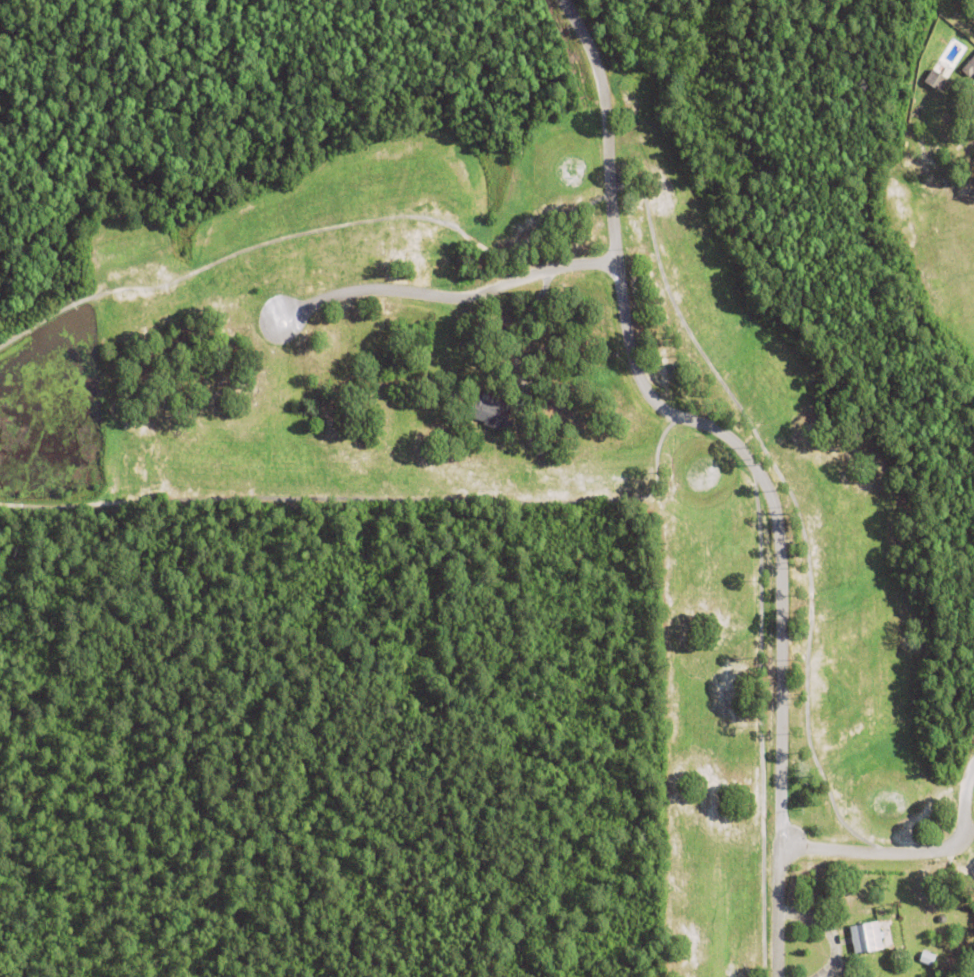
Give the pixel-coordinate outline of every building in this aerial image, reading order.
[(961,73),(973,59),(973,77),(973,76),(969,80),(961,73)] [(924,84),(933,72),(947,82),(938,94),(924,84)] [(670,403),(671,385),(682,386),(682,403),(670,403)] [(508,402),(473,392),(465,418),(500,429),(508,402)] [(849,924),(877,918),(883,946),(854,951),(849,924)] [(918,961),(922,949),(935,953),(931,965),(918,961)]
